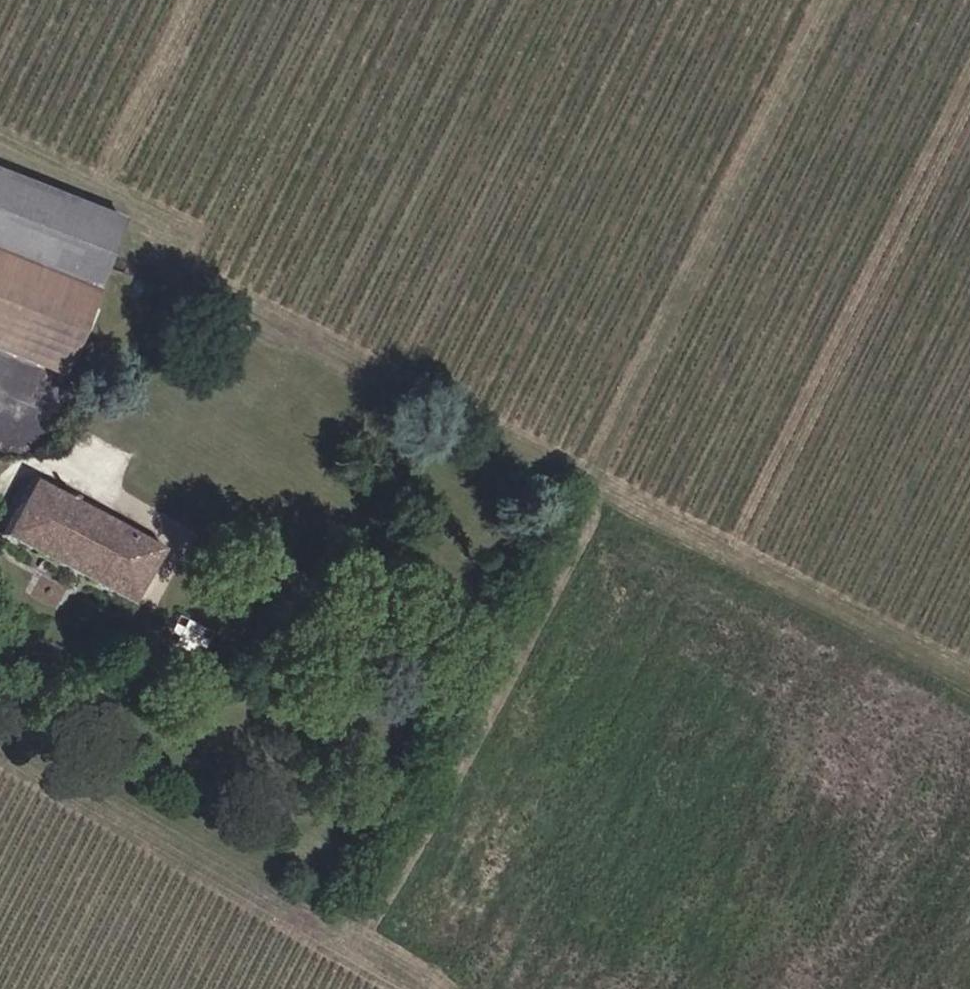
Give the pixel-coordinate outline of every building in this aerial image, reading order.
[(0,164),(0,245),(98,283),(125,213),(0,164)] [(68,366),(98,283),(0,245),(0,341),(68,366)] [(151,550),(20,477),(0,513),(0,536),(120,603),(151,550)]
